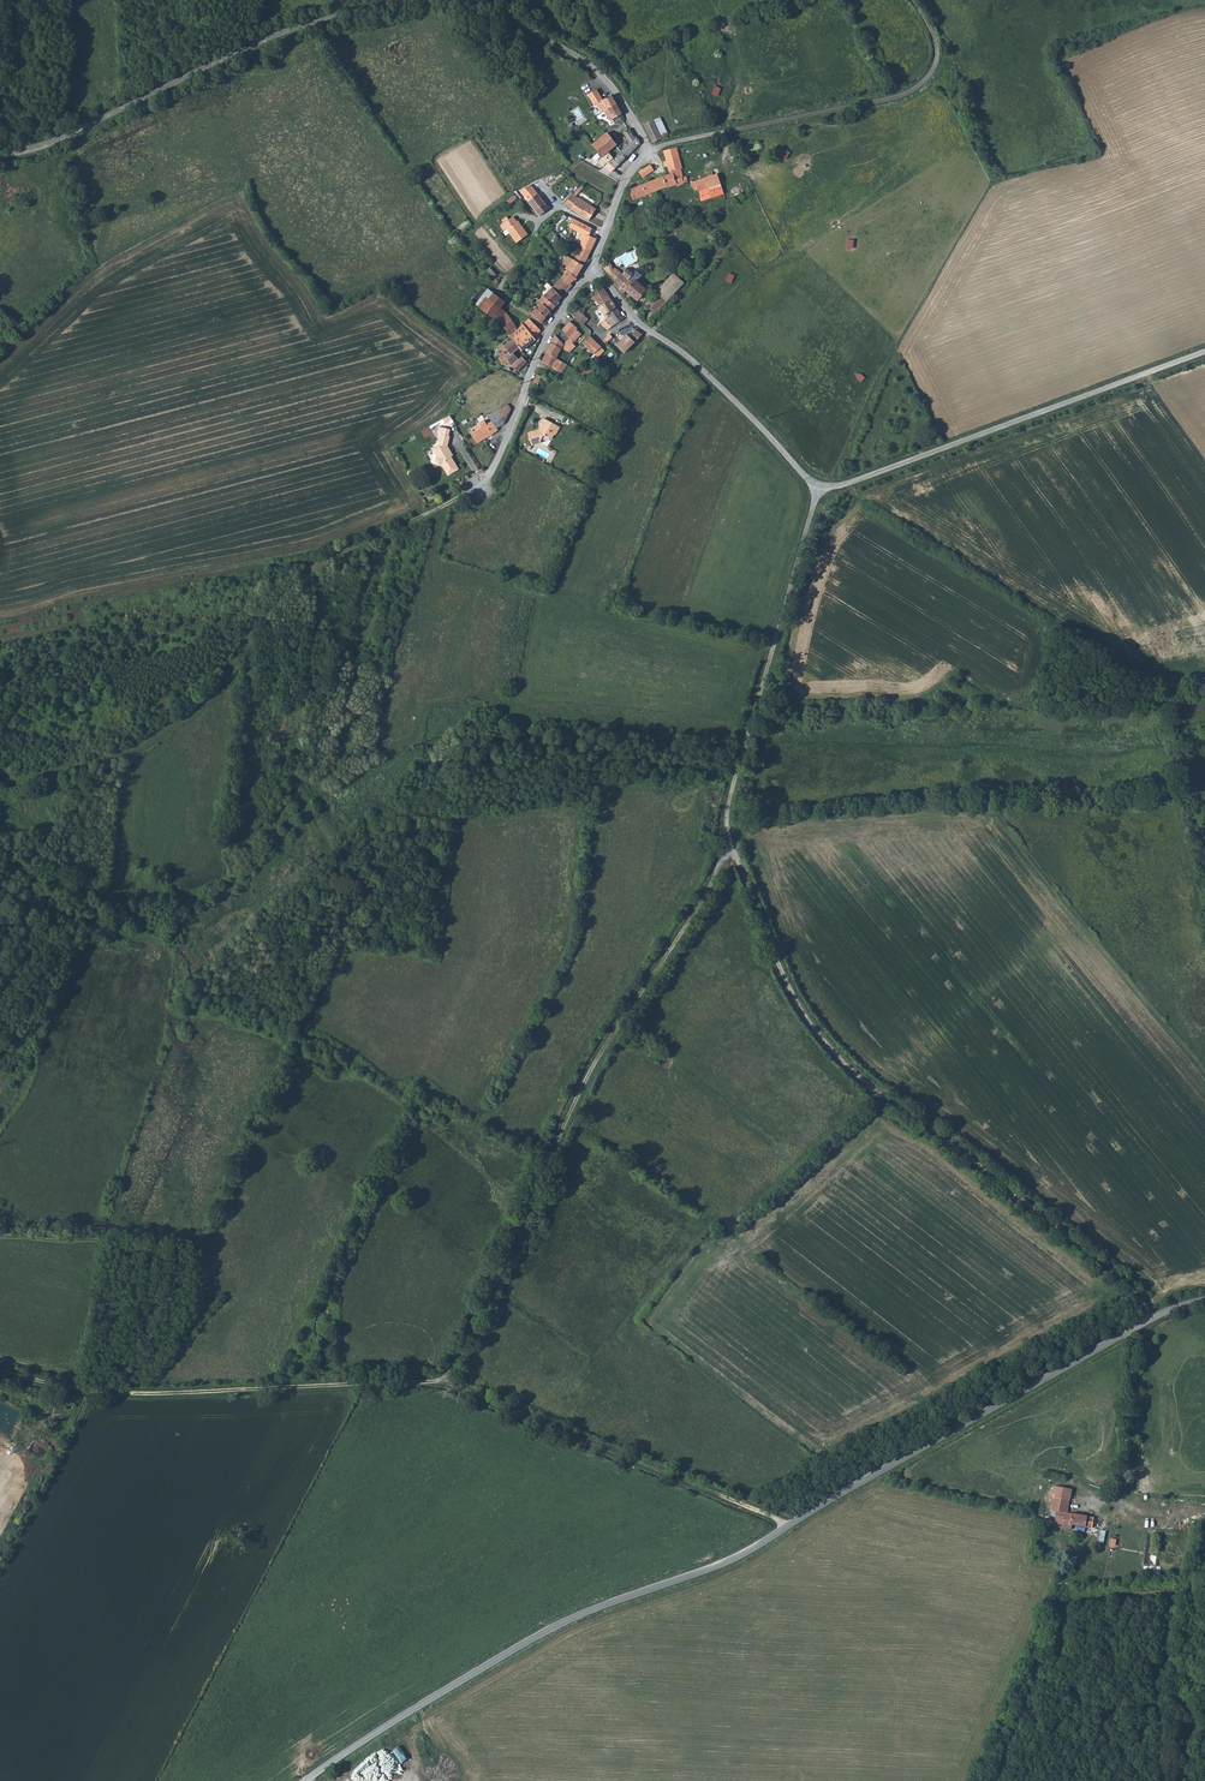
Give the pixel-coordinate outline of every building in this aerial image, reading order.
[(596,104),(603,100),(596,89),(588,94),(594,105),(596,104)] [(601,113),(606,110),(617,104),(611,95),(603,100),(596,104),(601,113)] [(617,104),(606,110),(611,120),(622,114),(617,104)] [(652,142),(662,138),(653,120),(644,124),(652,142)] [(631,142),(635,138),(630,129),(624,132),(631,142)] [(592,145),(601,156),(615,144),(606,133),(592,145)] [(622,150),(627,158),(641,144),(637,136),(635,138),(631,142),(622,150)] [(627,195),(629,198),(631,197),(633,199),(667,186),(668,187),(676,184),(677,186),(684,183),(684,182),(685,182),(686,182),(687,181),(687,179),(686,177),(685,177),(683,177),(680,169),(682,168),(676,148),(664,151),(667,161),(665,161),(664,162),(664,163),(664,165),(665,167),(668,166),(669,171),(672,171),(672,174),(664,176),(628,190),(630,193),(627,195)] [(614,158),(617,162),(619,165),(627,158),(622,150),(614,158)] [(619,165),(614,158),(609,152),(599,162),(603,167),(605,165),(612,172),(619,165)] [(639,172),(642,177),(654,170),(650,165),(639,172)] [(695,181),(697,190),(698,191),(708,187),(712,197),(723,193),(717,174),(695,181)] [(519,191),(539,216),(549,208),(531,185),(519,191)] [(574,193),(577,194),(584,188),(582,186),(574,193)] [(564,203),(572,208),(571,209),(589,220),(596,209),(578,197),(578,198),(575,196),(572,195),(564,203)] [(501,226),(505,231),(507,229),(517,243),(529,234),(519,220),(518,221),(514,217),(510,220),(507,217),(503,220),(505,223),(501,226)] [(574,218),(569,227),(584,235),(582,241),(594,246),(596,240),(589,237),(592,228),(574,218)] [(586,243),(584,248),(592,251),(594,246),(586,243)] [(580,255),(589,259),(592,251),(584,248),(584,247),(580,255)] [(576,260),(584,266),(589,259),(580,255),(579,254),(576,260)] [(570,267),(572,268),(576,260),(571,257),(570,257),(566,264),(570,267)] [(569,272),(576,278),(584,266),(576,260),(572,268),(569,272)] [(614,268),(608,276),(619,284),(617,287),(622,294),(626,291),(637,300),(646,290),(646,289),(636,280),(639,277),(633,272),(633,273),(627,268),(622,274),(614,268)] [(564,277),(572,284),(577,279),(576,278),(569,272),(568,273),(564,277)] [(656,292),(666,301),(683,283),(673,274),(656,292)] [(558,283),(566,290),(568,292),(573,285),(572,284),(564,277),(563,277),(558,283)] [(553,288),(561,296),(566,290),(558,283),(553,288)] [(544,295),(545,296),(553,288),(552,286),(546,293),(544,292),(543,293),(544,294),(544,295)] [(545,296),(555,305),(563,298),(561,296),(553,288),(545,296)] [(598,292),(598,293),(604,302),(605,302),(611,299),(603,288),(598,292)] [(475,304),(500,325),(502,323),(500,322),(507,314),(501,309),(506,303),(487,289),(475,304)] [(645,303),(656,313),(666,301),(656,292),(645,303)] [(595,295),(591,298),(593,301),(596,300),(599,305),(604,302),(598,293),(595,295)] [(533,315),(542,324),(546,318),(553,312),(556,307),(555,305),(545,296),(537,305),(541,308),(539,311),(537,310),(533,315)] [(598,307),(605,319),(600,324),(607,330),(615,324),(608,312),(616,307),(611,299),(605,302),(604,302),(604,303),(598,307)] [(572,304),(577,309),(578,310),(581,306),(576,301),(572,304)] [(608,312),(615,324),(623,319),(616,307),(608,312)] [(577,309),(571,315),(583,325),(588,319),(578,310),(577,309)] [(500,322),(502,323),(503,325),(510,319),(507,314),(500,322)] [(503,325),(507,330),(511,328),(515,333),(519,330),(516,326),(510,319),(503,325)] [(514,338),(514,339),(521,349),(523,352),(537,341),(540,343),(542,339),(538,336),(542,331),(530,320),(521,330),(524,333),(518,337),(517,336),(514,338)] [(569,352),(576,346),(572,343),(573,342),(574,342),(581,334),(580,333),(576,330),(577,328),(570,321),(562,330),(564,331),(569,337),(563,343),(564,344),(562,348),(562,349),(569,352)] [(507,330),(513,337),(516,334),(515,333),(511,328),(507,330)] [(645,334),(638,330),(632,338),(628,334),(618,345),(626,353),(645,334)] [(563,343),(569,337),(564,331),(558,338),(563,343)] [(551,343),(561,348),(562,348),(564,344),(563,343),(558,338),(555,335),(551,343)] [(584,343),(599,358),(605,350),(602,348),(602,347),(591,336),(584,343)] [(505,366),(511,364),(520,372),(529,363),(524,358),(521,361),(514,353),(521,349),(514,339),(502,348),(504,351),(507,349),(509,351),(505,354),(499,359),(505,366)] [(556,358),(557,359),(558,357),(556,356),(561,348),(551,343),(546,352),(555,358),(556,358)] [(541,362),(562,372),(566,365),(567,365),(557,359),(556,358),(555,358),(546,352),(541,362)] [(533,383),(538,385),(541,376),(536,374),(533,383)] [(503,407),(508,416),(511,409),(508,404),(503,407)] [(488,415),(492,421),(496,428),(503,424),(504,422),(508,416),(503,407),(488,415)] [(542,423),(539,430),(528,433),(532,446),(541,443),(540,441),(543,435),(551,440),(554,434),(555,435),(560,427),(545,419),(544,419),(542,423)] [(492,421),(487,424),(484,420),(479,423),(480,424),(471,429),(473,432),(471,434),(477,443),(495,432),(498,430),(496,428),(492,421)] [(441,434),(448,436),(450,429),(439,427),(437,433),(441,434)] [(449,453),(451,452),(447,446),(450,436),(448,436),(441,434),(438,445),(432,448),(437,457),(436,458),(435,462),(436,465),(440,466),(442,465),(448,475),(459,469),(451,456),(449,453)] [(24,1456),(18,1465),(34,1474),(40,1465),(24,1456)] [(1054,1487),(1052,1497),(1069,1500),(1071,1489),(1054,1487)] [(1069,1500),(1052,1497),(1050,1511),(1056,1512),(1054,1523),(1061,1524),(1061,1527),(1070,1529),(1071,1524),(1091,1528),(1093,1517),(1067,1512),(1069,1500)] [(394,1751),(404,1762),(409,1757),(399,1746),(394,1751)]
